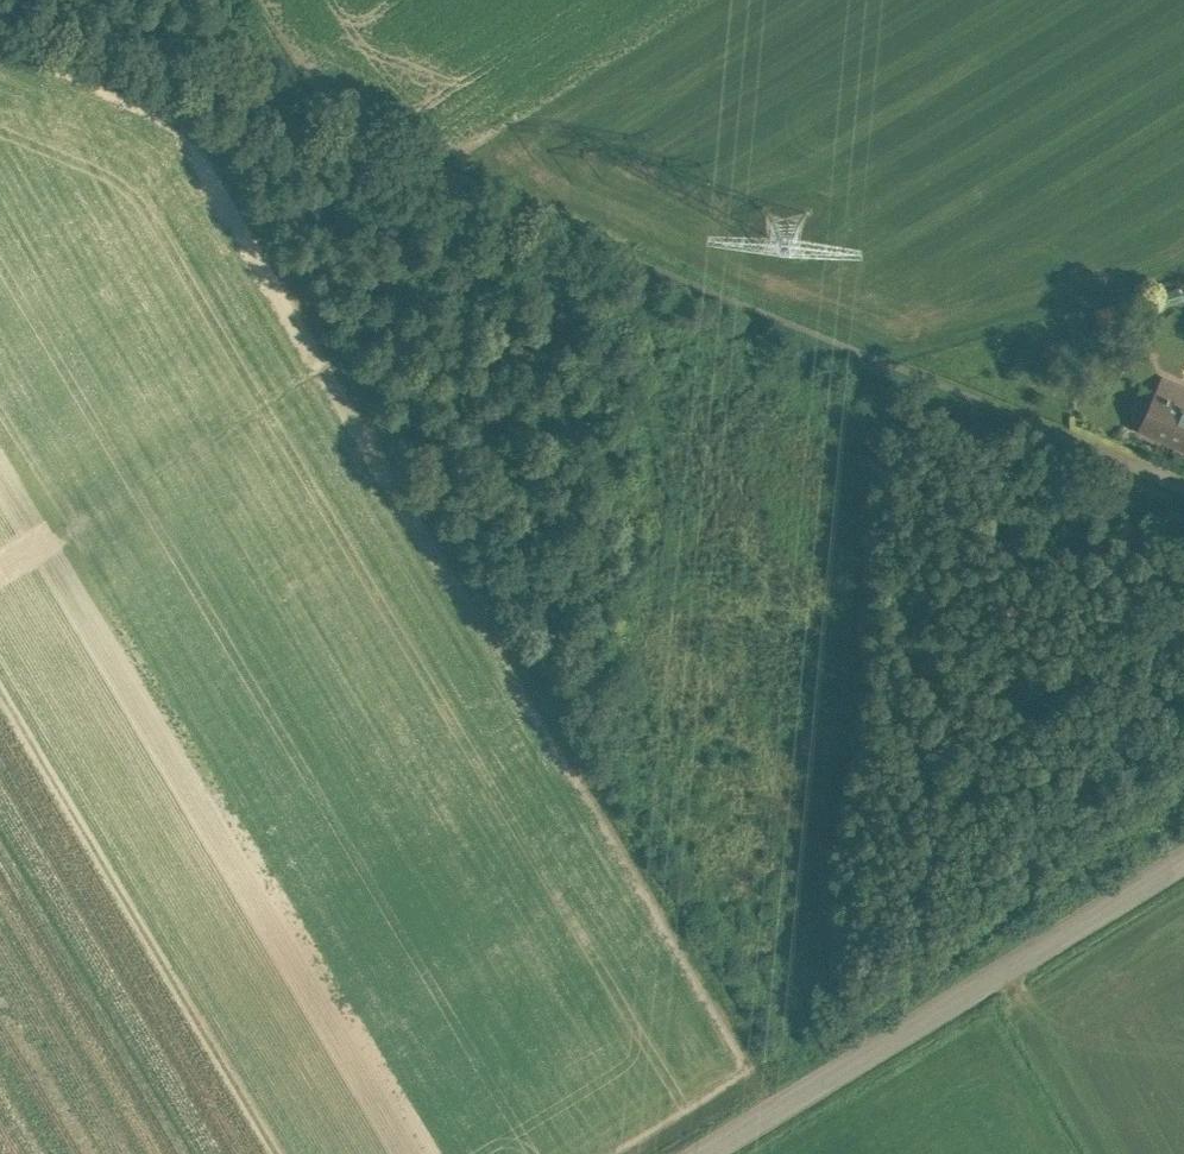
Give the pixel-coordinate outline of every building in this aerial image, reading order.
[(1183,449),(1183,387),(1163,378),(1140,429),(1183,449)]
